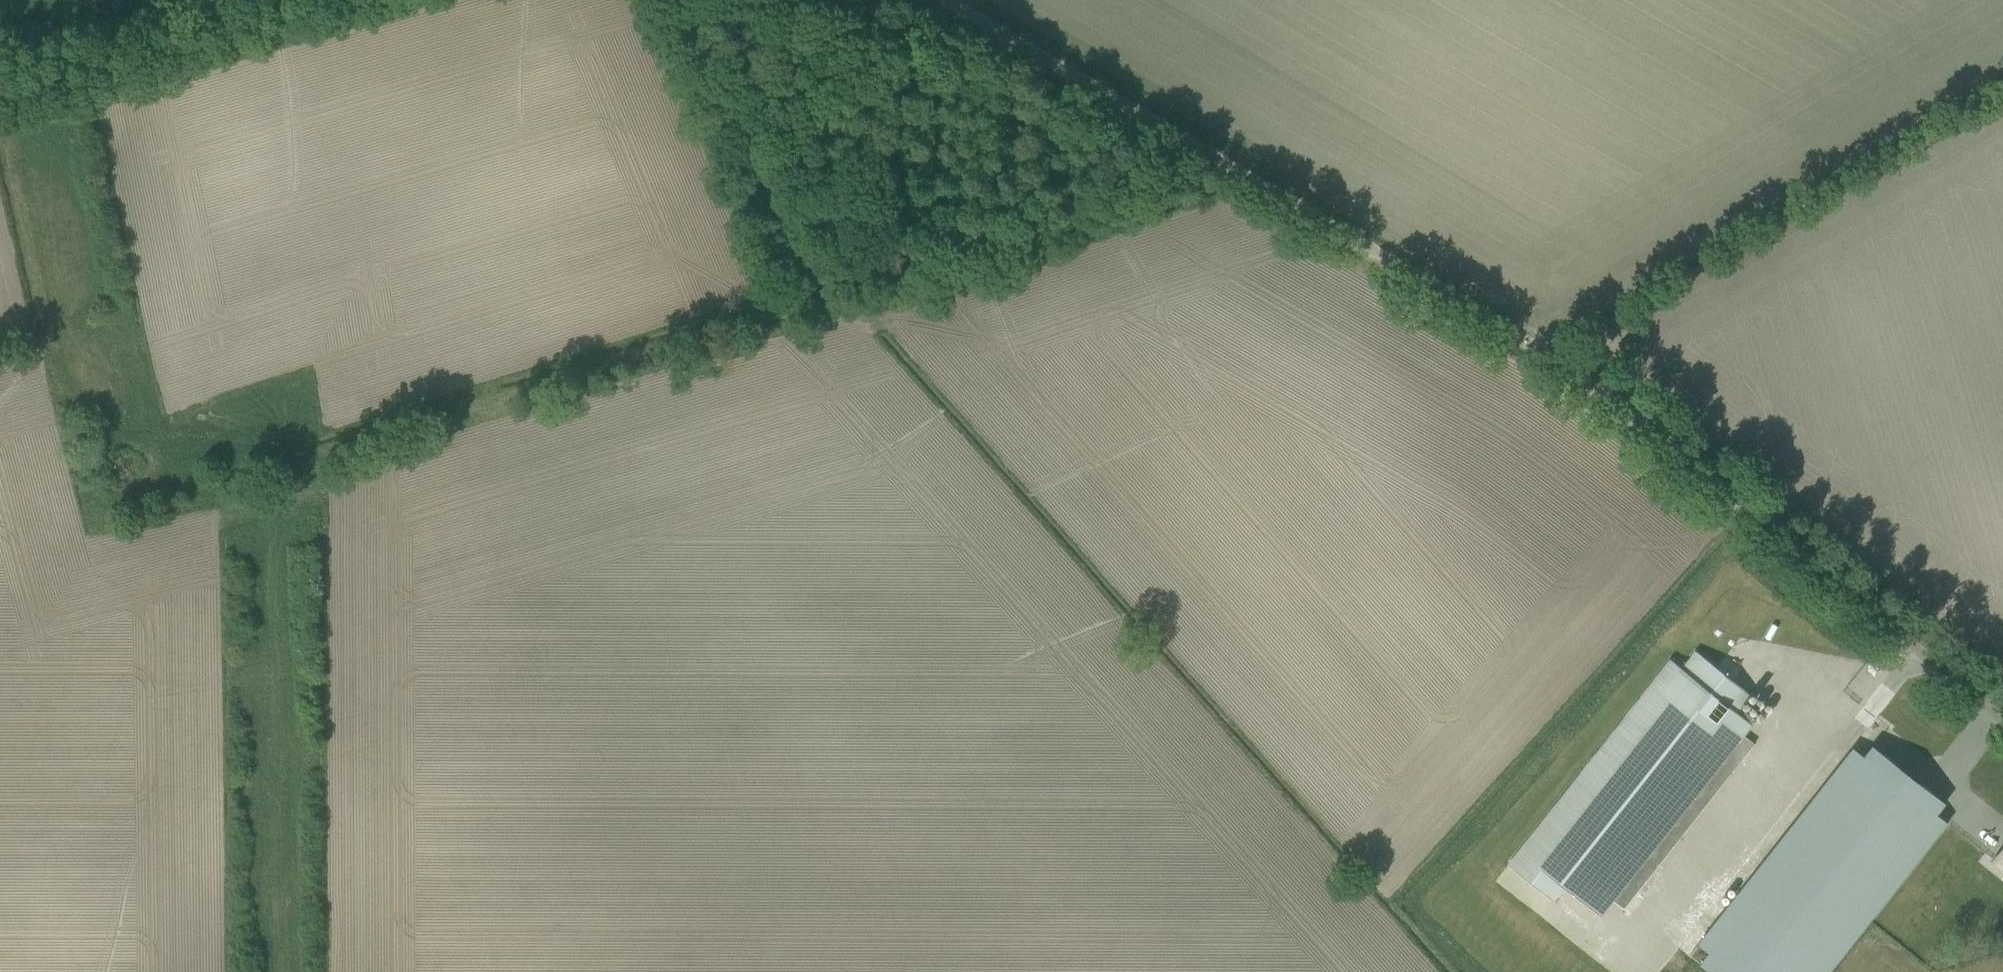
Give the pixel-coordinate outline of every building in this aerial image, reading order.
[(1621,912),(1751,747),(1741,739),(1753,723),(1737,710),(1747,697),(1692,653),(1681,668),(1670,659),(1504,867),(1550,903),(1561,889),(1598,919),(1610,903),(1621,912)] [(1698,945),(1709,954),(1700,965),(1709,971),(1829,971),(1948,822),(1937,813),(1946,802),(1874,745),(1865,756),(1854,747),(1698,945)] [(2002,868),(2002,849),(1994,861),(2002,868)]
